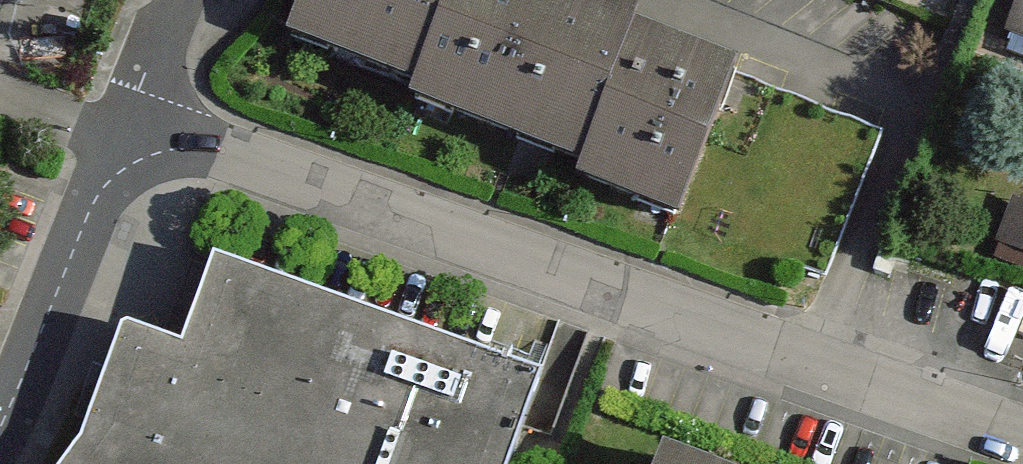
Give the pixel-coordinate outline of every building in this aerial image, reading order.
[(281,42),(406,88),(439,0),(297,0),(281,42)] [(558,0),(439,0),(406,88),(402,101),(574,165),(619,44),(626,25),(558,0)] [(992,60),(1022,73),(1022,0),(1015,0),(992,60)] [(681,226),(733,86),(619,44),(574,165),(567,184),(681,226)] [(1022,252),(1022,198),(1003,243),(1022,252)] [(540,379),(212,263),(177,346),(125,329),(95,407),(83,440),(65,463),(510,463),(540,379)]
